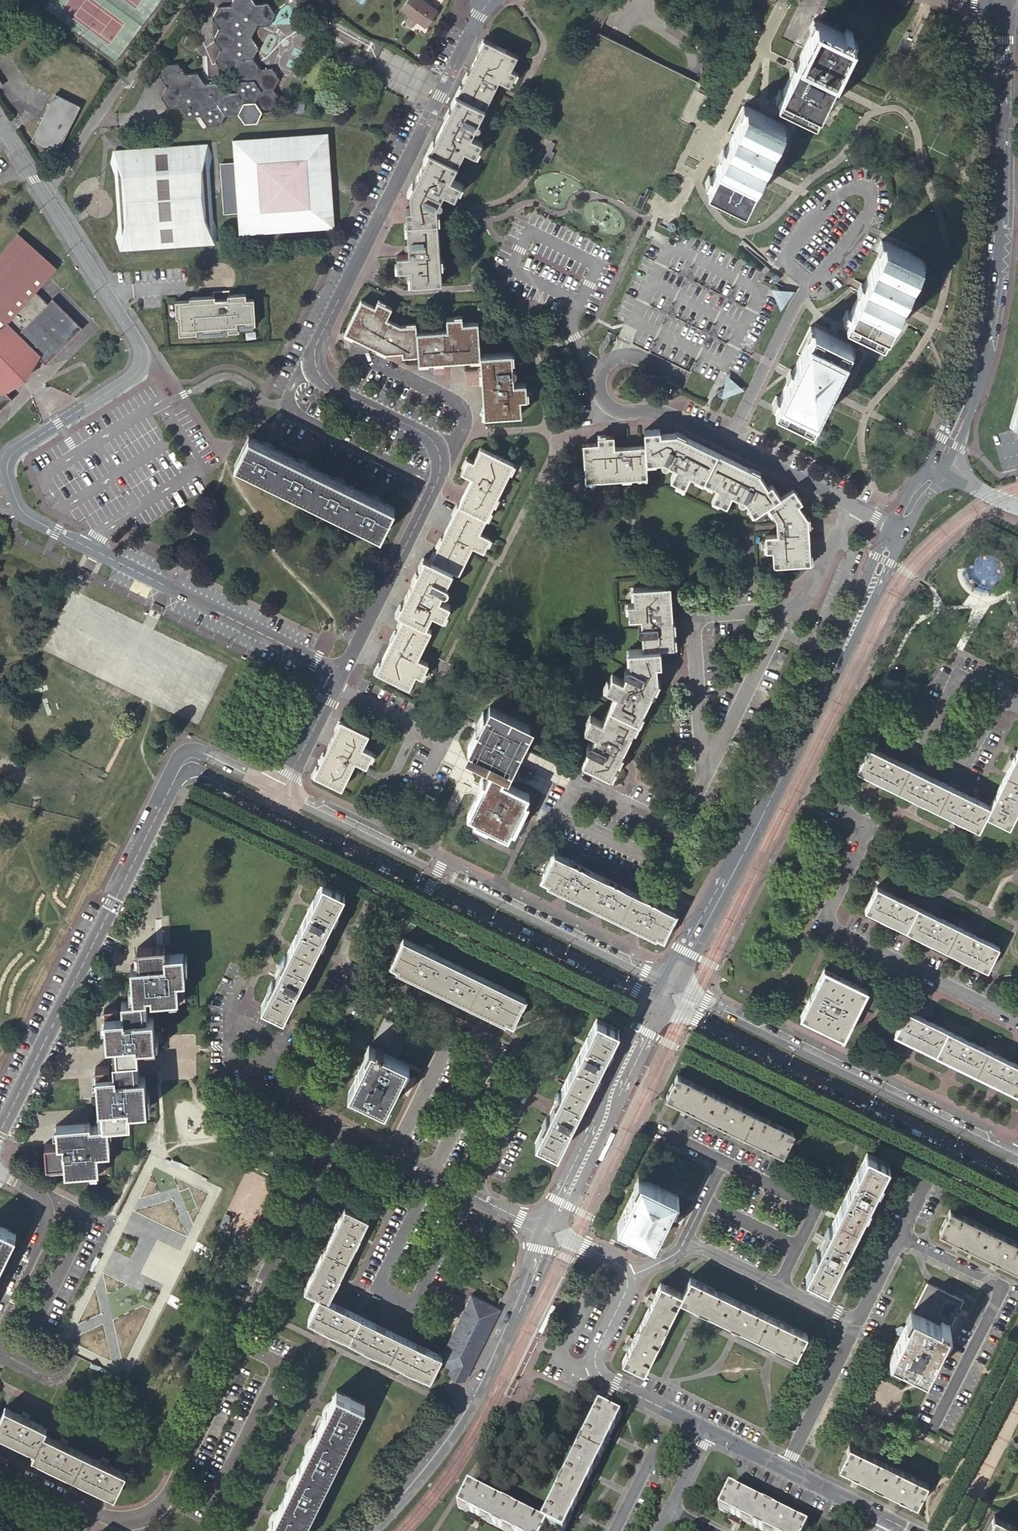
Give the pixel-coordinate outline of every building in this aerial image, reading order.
[(268,3),(256,4),(254,0),(233,0),(230,5),(218,6),(212,18),(219,28),(213,39),(220,50),(215,61),(222,72),(234,71),(241,81),(236,91),(224,92),(217,82),(204,83),(198,72),(185,73),(178,63),(165,63),(159,75),(166,85),(160,96),(168,108),(180,107),(187,117),(200,117),(207,127),(220,126),(225,115),(238,114),(243,103),(255,102),(262,112),(276,112),(282,100),(274,89),(280,78),(273,67),(259,68),(253,59),(259,47),(252,37),(257,25),(270,25),(276,13),(268,3)] [(438,10),(424,0),(407,0),(401,8),(426,27),(438,10)] [(854,39),(855,38),(850,36),(844,33),(818,20),(817,21),(813,19),(810,28),(813,29),(783,91),(779,89),(775,97),(779,99),(779,100),(806,113),(804,117),(812,121),(814,117),(815,118),(826,96),(830,98),(834,94),(837,88),(839,83),(840,77),(836,75),(850,47),(854,48),(858,40),(854,39)] [(697,83),(697,82),(598,32),(597,33),(697,83)] [(519,56),(485,39),(409,192),(411,207),(405,208),(408,239),(407,239),(406,239),(404,240),(404,242),(404,245),(405,246),(406,247),(407,247),(408,247),(409,254),(397,255),(398,271),(410,271),(411,286),(442,284),(437,206),(438,207),(439,207),(441,206),(442,205),(443,204),(443,203),(443,202),(443,200),(442,200),(441,199),(444,192),(455,198),(462,184),(451,178),(464,151),(476,156),(483,142),(472,136),(475,130),(476,130),(477,131),(478,130),(479,130),(480,129),(481,128),(481,127),(481,125),(481,124),(480,124),(479,123),(499,81),(510,86),(517,72),(512,69),(519,56)] [(589,49),(592,44),(590,44),(590,42),(589,41),(587,40),(586,40),(585,41),(584,42),(583,43),(583,44),(583,46),(583,47),(584,48),(586,48),(587,48),(588,48),(588,49),(589,49),(589,50),(589,49)] [(56,152),(79,106),(55,94),(32,140),(56,152)] [(734,134),(747,107),(743,105),(729,132),(734,134)] [(784,124),(759,112),(748,106),(747,107),(734,134),(713,177),(709,175),(705,183),(709,185),(709,186),(735,199),(733,202),(741,206),(743,203),(745,204),(756,182),(759,184),(763,180),(767,175),(769,169),(769,163),(766,161),(780,133),(783,135),(787,127),(784,125),(784,124)] [(224,213),(239,212),(240,232),(239,234),(240,234),(241,233),(332,227),(333,228),(334,228),(334,227),(332,226),(327,135),(328,134),(328,133),(327,134),(235,140),(234,139),(233,139),(233,140),(235,141),(236,162),(221,163),(224,213)] [(542,161),(549,164),(554,152),(552,151),(555,143),(552,141),(542,161)] [(214,219),(211,168),(214,156),(206,143),(116,149),(111,165),(115,172),(119,228),(116,236),(123,251),(213,245),(218,231),(214,219)] [(213,238),(207,150),(199,150),(198,148),(197,148),(197,150),(184,151),(184,149),(182,149),(182,152),(170,152),(170,150),(168,150),(168,152),(156,153),(156,151),(154,151),(154,153),(141,154),(141,152),(140,152),(140,154),(127,155),(127,153),(125,153),(126,155),(117,156),(122,244),(131,243),(131,246),(132,246),(132,243),(145,242),(146,245),(147,245),(147,242),(160,241),(160,244),(161,244),(161,241),(174,240),(174,243),(176,243),(176,240),(188,240),(188,242),(190,242),(190,239),(203,239),(203,241),(205,241),(204,238),(213,238)] [(792,189),(797,178),(785,172),(780,183),(792,189)] [(35,291),(56,267),(19,234),(0,255),(0,329),(35,291)] [(922,260),(922,259),(886,241),(885,242),(882,240),(878,248),(881,250),(851,311),(847,309),(843,317),(847,319),(847,320),(873,333),(871,337),(880,341),(881,337),(883,338),(894,317),(897,318),(901,314),(905,309),(907,303),(908,298),(904,296),(918,268),(922,270),(926,261),(922,260)] [(83,327),(52,298),(48,303),(35,291),(0,329),(0,410),(12,398),(8,393),(17,383),(13,379),(27,365),(29,366),(30,367),(31,367),(33,367),(34,366),(36,365),(37,363),(37,361),(37,360),(37,358),(36,357),(37,355),(46,365),(83,327)] [(229,292),(220,292),(220,298),(217,298),(216,296),(215,296),(190,297),(190,300),(176,301),(177,312),(182,311),(182,317),(179,317),(179,334),(197,333),(197,330),(203,330),(203,332),(223,331),(223,329),(229,329),(229,332),(240,332),(239,324),(245,323),(245,326),(256,325),(255,299),(247,299),(247,294),(230,295),(229,292)] [(375,306),(361,299),(344,333),(386,354),(387,353),(401,357),(402,357),(403,357),(418,356),(419,364),(480,360),(484,416),(521,414),(521,398),(527,397),(526,382),(514,383),(513,376),(515,376),(516,375),(517,373),(518,371),(517,369),(516,368),(514,367),(513,367),(512,352),(480,354),(478,322),(463,323),(463,317),(447,318),(447,330),(417,332),(416,324),(403,325),(388,317),(392,308),(378,301),(375,306)] [(801,355),(814,328),(810,326),(797,353),(801,355)] [(851,345),(826,332),(815,327),(814,328),(801,355),(780,397),(776,395),(772,403),(776,405),(776,406),(802,419),(800,423),(808,427),(810,423),(812,424),(823,402),(826,404),(830,400),(834,395),(836,389),(837,383),(833,381),(847,353),(851,355),(855,347),(851,345)] [(598,442),(583,443),(585,481),(647,477),(646,461),(662,460),(661,461),(661,462),(661,463),(662,464),(662,465),(664,466),(665,466),(666,465),(668,464),(675,467),(670,478),(684,485),(690,474),(717,488),(712,498),(726,505),(731,494),(739,498),(738,499),(738,500),(738,502),(738,503),(740,503),(740,504),(742,504),(743,503),(755,515),(764,506),(776,519),(777,534),(765,535),(766,551),(772,550),(773,565),(811,563),(804,516),(803,516),(798,504),(802,501),(794,488),(781,497),(772,483),(768,486),(759,473),(760,473),(676,432),(675,433),(660,434),(660,428),(644,429),(645,445),(615,447),(613,435),(598,436),(598,442)] [(825,438),(816,434),(815,433),(808,445),(819,450),(825,438)] [(380,536),(394,508),(249,436),(235,464),(380,536)] [(480,532),(514,463),(480,447),(473,460),(468,457),(461,472),(471,477),(430,560),(424,557),(397,613),(403,616),(375,672),(409,688),(416,675),(422,677),(429,663),(418,658),(432,630),(426,627),(433,613),(443,618),(450,604),(440,599),(443,592),(444,593),(445,593),(446,592),(447,592),(448,590),(449,589),(448,587),(448,586),(446,585),(453,571),(459,574),(473,547),(483,552),(490,538),(480,532)] [(1008,567),(1008,566),(1008,565),(1008,564),(1008,561),(1008,560),(1007,556),(1005,554),(1005,553),(1003,551),(1002,549),(999,547),(997,546),(994,544),(993,543),(991,543),(988,542),(986,542),(983,542),(981,542),(978,543),(975,544),(974,545),(971,547),(969,549),(967,550),(966,552),(964,555),(963,558),(962,560),(962,563),(962,566),(962,568),(963,572),(963,574),(965,577),(967,580),(970,583),(972,585),(974,586),(975,587),(978,588),(980,588),(982,589),(984,589),(986,589),(989,589),(991,588),(994,587),(998,585),(1000,583),(1002,582),(1003,580),(1005,578),(1006,577),(1007,574),(1008,571),(1008,570),(1008,567)] [(675,646),(670,584),(633,587),(634,602),(628,603),(629,619),(641,618),(641,625),(640,626),(639,626),(638,628),(638,630),(638,631),(638,632),(639,633),(642,633),(643,648),(638,646),(629,665),(627,664),(626,665),(624,666),(624,667),(624,669),(625,671),(626,672),(623,679),(612,673),(605,688),(616,693),(602,720),(591,715),(584,729),(595,735),(591,742),(590,742),(589,742),(587,743),(586,745),(585,746),(586,748),(588,750),(582,762),(610,777),(658,679),(657,678),(657,663),(661,663),(660,647),(675,646)] [(523,738),(526,732),(530,725),(490,706),(487,713),(484,718),(482,718),(478,726),(468,746),(475,749),(481,752),(481,753),(488,758),(496,761),(486,782),(483,788),(482,787),(478,795),(468,814),(481,821),(480,822),(508,836),(512,828),(514,823),(516,824),(524,807),(523,807),(525,800),(529,793),(502,780),(512,759),(515,754),(516,755),(525,738),(523,738)] [(484,718),(487,713),(483,711),(476,725),(478,726),(482,718),(484,718)] [(369,733),(341,719),(313,775),(342,789),(355,761),(366,766),(373,752),(363,747),(369,733)] [(529,734),(526,732),(523,738),(525,738),(516,755),(515,754),(512,759),(515,761),(529,734)] [(1017,808),(1017,749),(1017,751),(1013,749),(1010,755),(1014,757),(997,791),(993,789),(990,796),(994,798),(990,805),(971,796),(973,792),(967,789),(965,793),(931,776),(933,772),(927,769),(925,773),(891,756),(893,752),(886,749),(884,753),(869,746),(857,769),(979,829),(986,814),(1010,825),(1017,808)] [(481,752),(475,749),(474,753),(487,760),(488,758),(481,753),(481,752)] [(483,788),(486,782),(482,780),(475,794),(478,795),(482,787),(483,788)] [(529,802),(525,800),(523,807),(524,807),(516,824),(514,823),(512,828),(515,830),(529,802)] [(676,912),(554,852),(542,877),(663,937),(676,912)] [(323,881),(262,1003),(284,1014),(344,891),(323,881)] [(988,969),(999,947),(980,937),(982,933),(976,930),(974,934),(939,917),(941,913),(936,910),(934,914),(899,897),(901,893),(896,890),(894,894),(877,886),(866,909),(988,969)] [(525,998),(403,937),(391,962),(412,973),(411,975),(418,979),(419,977),(448,991),(447,993),(454,996),(455,994),(485,1009),(483,1011),(490,1014),(491,1012),(513,1022),(525,998)] [(147,1108),(145,1075),(136,1075),(135,1063),(135,1058),(138,1058),(138,1046),(142,1045),(143,1049),(156,1049),(153,1015),(144,1016),(143,998),(146,998),(146,994),(151,993),(152,999),(185,997),(184,984),(180,984),(180,979),(185,979),(183,952),(166,953),(165,945),(138,947),(139,965),(131,966),(133,999),(122,1000),(123,1011),(118,1012),(118,1007),(105,1008),(107,1042),(116,1041),(117,1058),(114,1059),(114,1064),(114,1069),(109,1070),(109,1065),(96,1066),(100,1124),(90,1125),(90,1122),(56,1125),(58,1142),(45,1143),(47,1164),(65,1163),(66,1172),(105,1168),(104,1156),(100,1156),(100,1151),(110,1150),(108,1124),(130,1122),(129,1109),(147,1108)] [(843,1037),(867,989),(825,968),(801,1016),(843,1037)] [(1017,1091),(1017,1064),(1010,1060),(1012,1056),(1006,1053),(1004,1057),(970,1040),(971,1036),(965,1033),(963,1037),(929,1020),(931,1016),(925,1013),(923,1017),(907,1009),(895,1032),(1017,1092),(1017,1091)] [(398,1056),(412,1030),(384,1016),(371,1043),(398,1056)] [(618,1028),(596,1017),(536,1140),(557,1151),(618,1028)] [(407,1061),(398,1056),(371,1043),(349,1088),(385,1106),(407,1061)] [(783,1153),(794,1131),(678,1074),(667,1095),(783,1153)] [(828,1286),(889,1163),(868,1152),(807,1275),(828,1286)] [(55,1344),(80,1356),(91,1362),(90,1365),(111,1375),(112,1372),(129,1380),(223,1186),(187,1169),(189,1166),(172,1158),(170,1160),(166,1158),(165,1160),(150,1153),(118,1217),(99,1254),(96,1253),(89,1269),(92,1270),(55,1344)] [(654,1239),(676,1194),(641,1176),(619,1221),(654,1239)] [(441,1355),(439,1353),(422,1345),(424,1341),(418,1338),(416,1342),(382,1325),(383,1321),(378,1318),(375,1322),(341,1306),(343,1302),(337,1299),(335,1303),(328,1299),(337,1280),(341,1282),(344,1276),(340,1274),(357,1239),(361,1241),(364,1235),(360,1233),(368,1217),(345,1206),(305,1287),(319,1295),(308,1318),(430,1378),(438,1361),(441,1355)] [(950,1209),(940,1230),(1017,1269),(1017,1242),(950,1209)] [(0,1224),(0,1264),(16,1232),(0,1224)] [(680,1298),(697,1306),(796,1354),(807,1333),(691,1277),(683,1293),(680,1298)] [(683,1293),(661,1282),(623,1360),(644,1371),(680,1298),(683,1293)] [(891,1356),(926,1374),(963,1299),(927,1282),(891,1356)] [(438,1361),(466,1375),(499,1308),(496,1306),(471,1294),(441,1355),(438,1361)] [(336,1390),(267,1530),(301,1530),(364,1403),(336,1390)] [(5,1406),(0,1417),(0,1432),(35,1450),(32,1455),(114,1496),(125,1473),(106,1463),(108,1459),(102,1456),(100,1460),(66,1443),(68,1439),(62,1436),(60,1440),(44,1432),(46,1427),(28,1417),(29,1413),(23,1410),(21,1414),(5,1406)] [(542,1524),(547,1526),(558,1530),(565,1530),(572,1518),(578,1504),(587,1486),(594,1473),(609,1441),(616,1428),(621,1418),(599,1407),(542,1524)] [(620,1430),(616,1428),(609,1441),(614,1443),(620,1430)] [(927,1482),(850,1444),(839,1465),(917,1504),(927,1482)] [(594,1473),(587,1486),(592,1488),(598,1475),(594,1473)] [(545,1530),(547,1526),(542,1524),(531,1518),(469,1488),(459,1509),(468,1514),(482,1520),(503,1530),(544,1530),(545,1530)] [(807,1527),(730,1489),(719,1510),(729,1515),(742,1522),(761,1530),(805,1530),(807,1527)] [(578,1504),(572,1518),(576,1520),(582,1507),(578,1504)] [(482,1520),(468,1514),(466,1518),(479,1525),(482,1520)] [(742,1522),(729,1515),(727,1520),(740,1526),(742,1522)] [(994,1516),(987,1530),(1017,1530),(1017,1527),(994,1516)]
